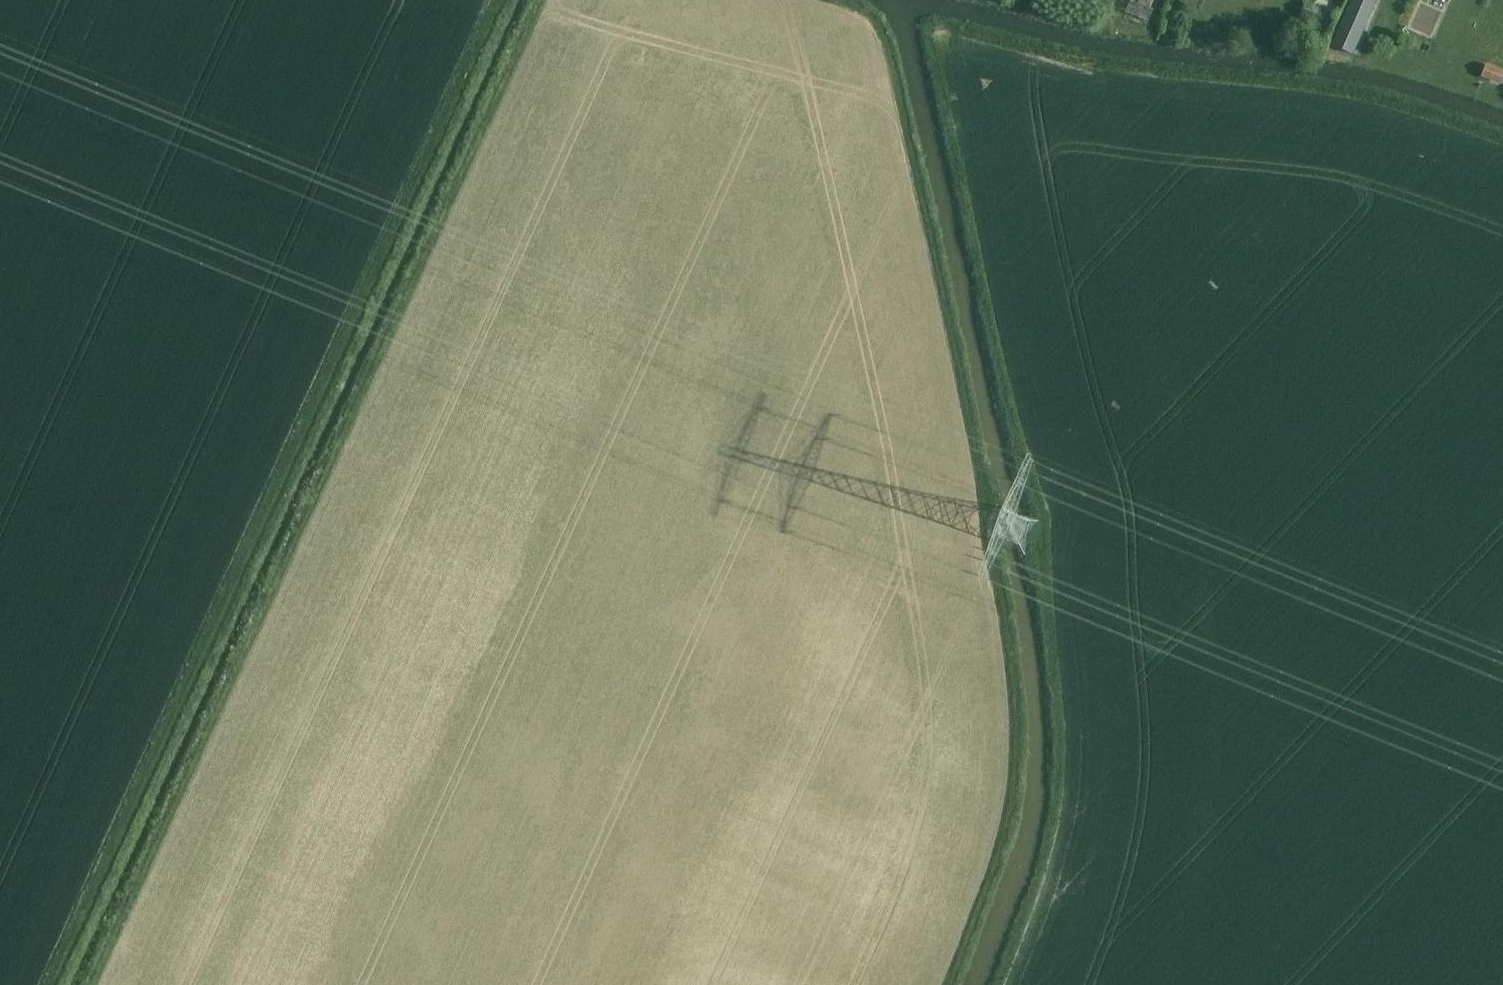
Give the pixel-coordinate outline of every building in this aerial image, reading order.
[(1377,0),(1353,0),(1333,46),(1353,55),(1377,0)] [(1481,77),(1501,85),(1502,80),(1502,71),(1486,65),(1481,77)]
